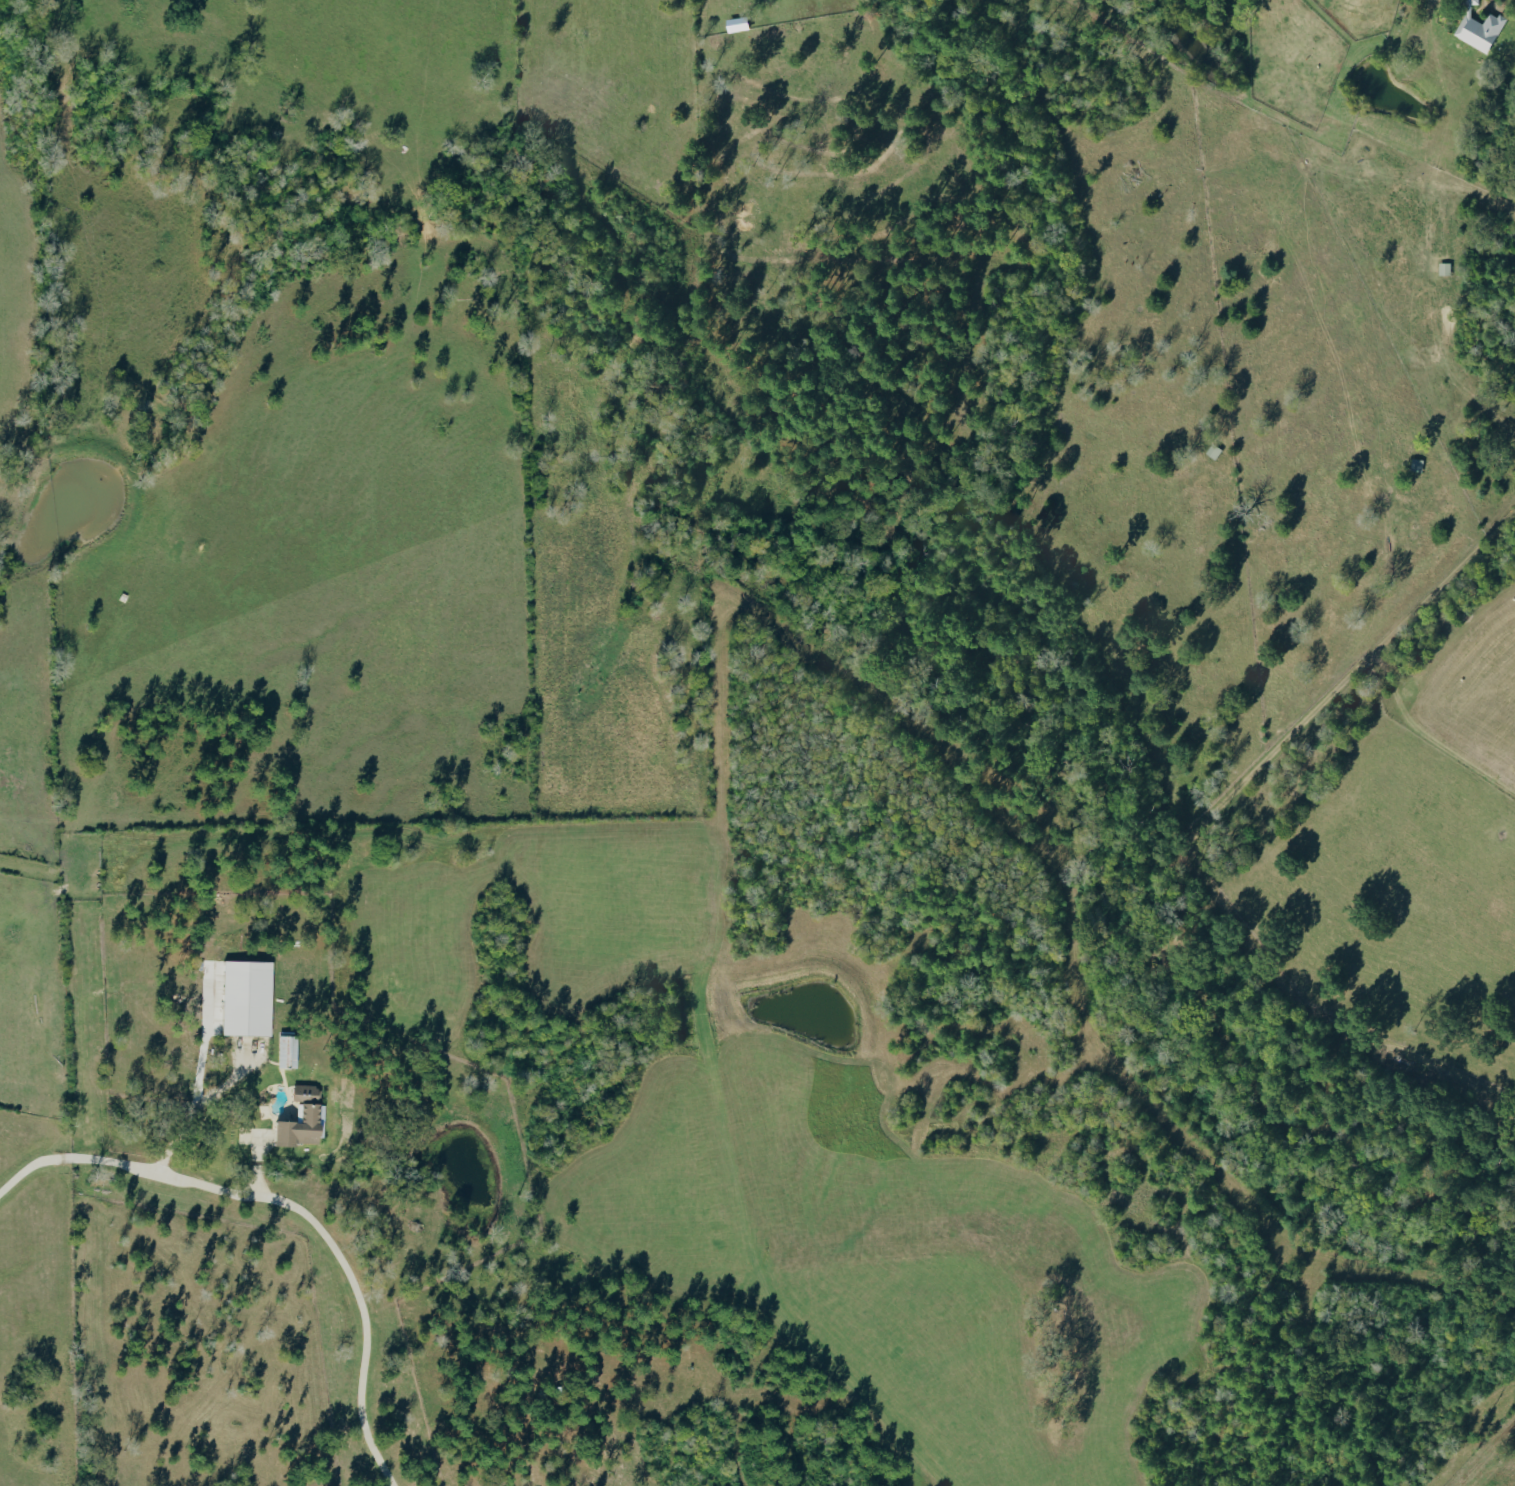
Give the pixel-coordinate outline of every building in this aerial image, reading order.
[(1505,18),(1501,16),(1493,16),(1486,13),(1480,24),(1469,18),(1469,5),(1477,5),(1477,0),(1458,0),(1458,23),(1451,36),(1486,54),(1505,18)] [(1421,472),(1421,459),(1411,458),(1410,471),(1421,472)] [(277,962),(228,961),(227,1035),(276,1036),(277,962)] [(280,1146),(325,1146),(325,1086),(297,1086),(297,1102),(301,1102),(301,1122),(280,1122),(280,1146)]
